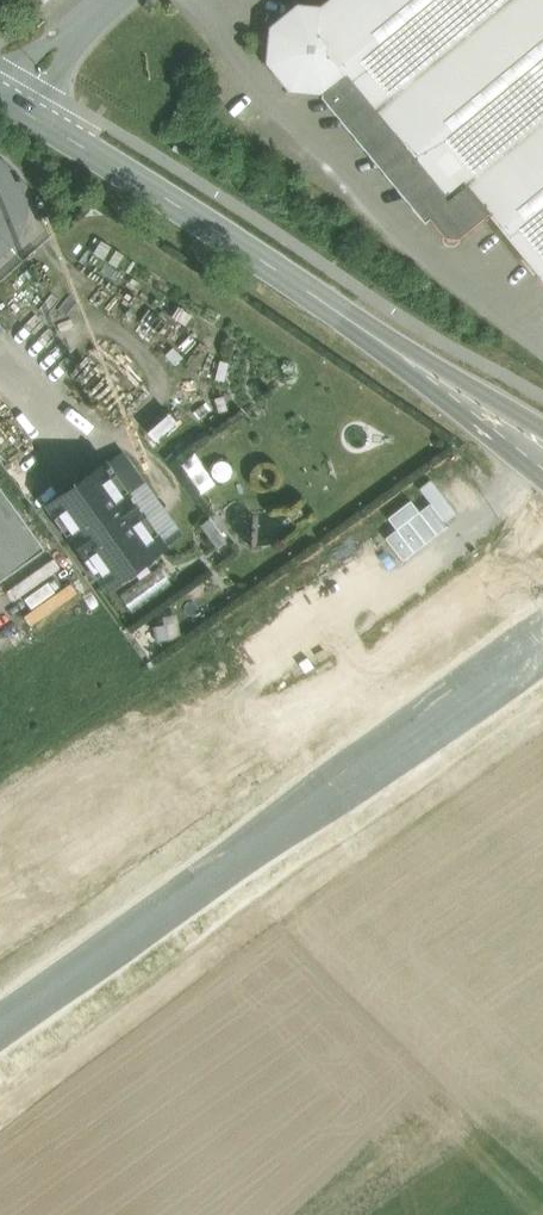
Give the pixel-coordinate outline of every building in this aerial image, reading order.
[(320,7),(314,39),(345,77),(447,201),(465,186),(488,214),(542,281),(542,0),(328,0),(320,7)] [(319,6),(297,4),(270,27),(266,62),(289,90),(322,93),(325,94),(345,77),(314,39),(320,7),(319,6)] [(447,201),(345,77),(325,94),(322,93),(322,97),(425,222),(429,218),(445,237),(447,237),(447,241),(456,242),(456,238),(458,238),(488,214),(465,186),(447,201)] [(46,499),(107,585),(168,541),(106,456),(46,499)] [(0,487),(0,581),(45,549),(0,487)] [(156,573),(120,593),(127,605),(163,586),(156,573)]
